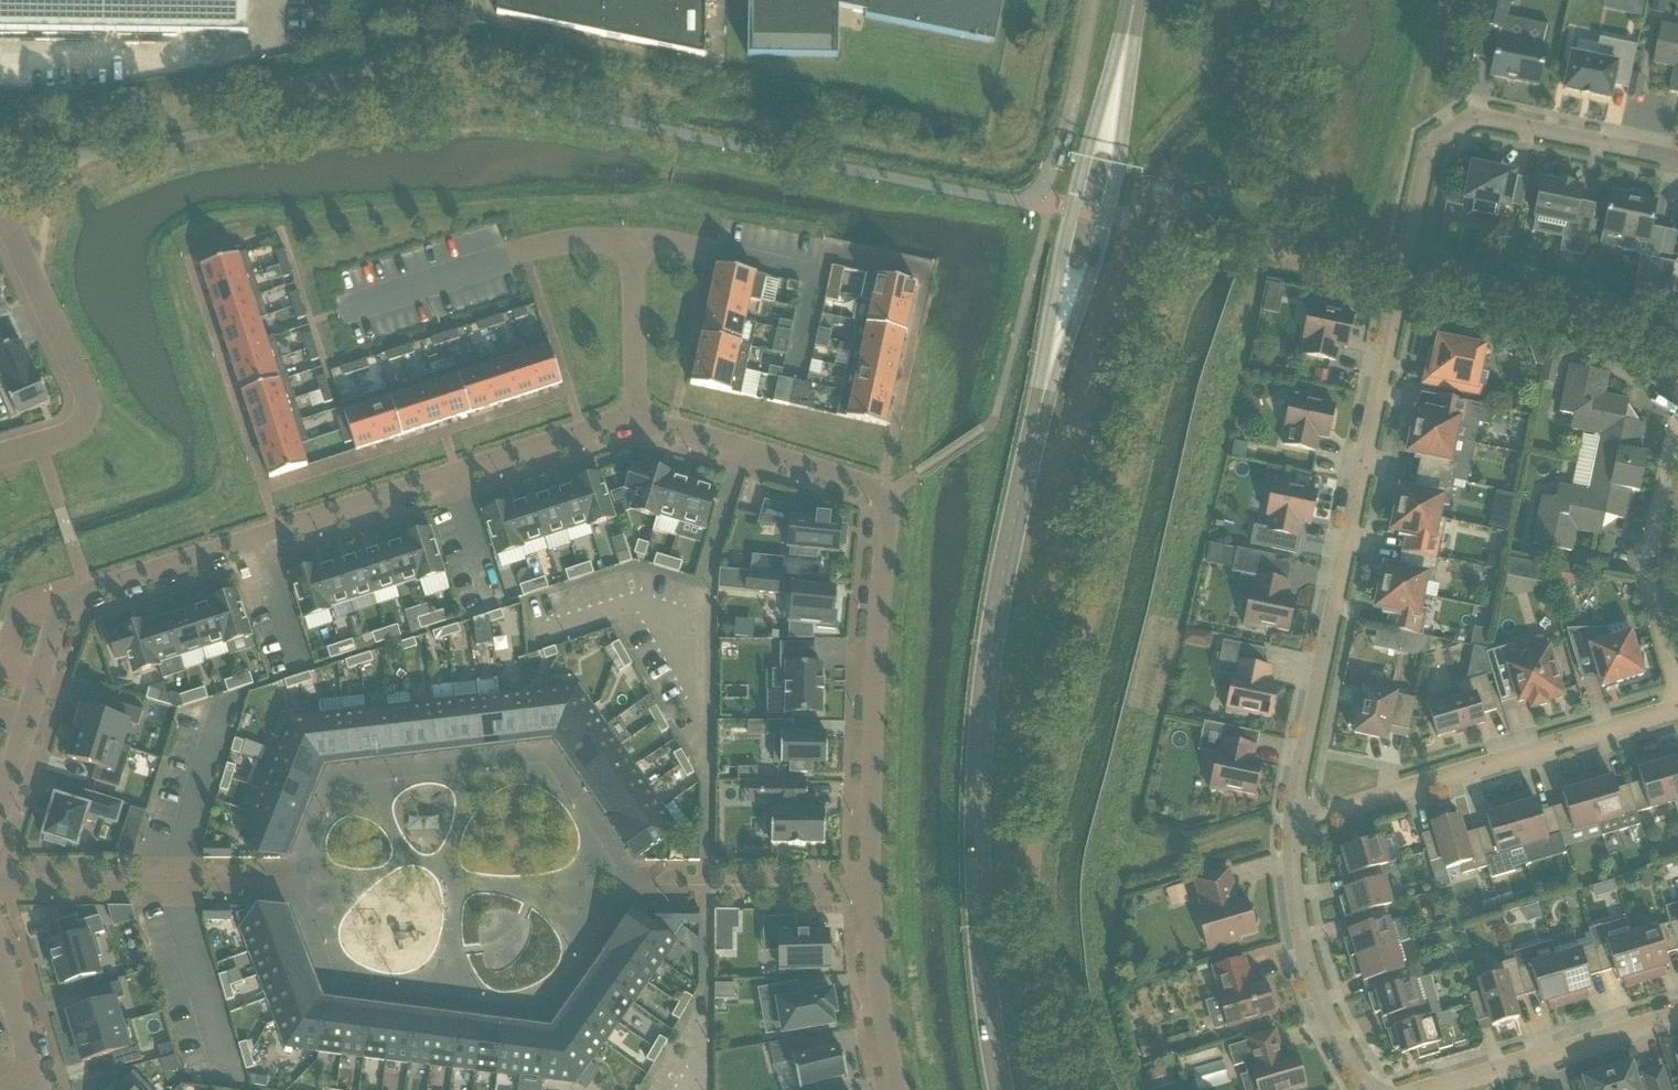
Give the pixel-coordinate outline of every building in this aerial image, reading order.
[(249,35),(249,0),(0,0),(0,32),(249,35)] [(601,36),(601,0),(497,0),(497,15),(601,36)] [(705,58),(706,0),(601,0),(601,36),(705,58)] [(838,58),(839,9),(866,15),(865,19),(989,44),(990,42),(989,41),(997,0),(749,0),(748,57),(838,58)] [(1539,86),(1547,48),(1546,48),(1550,28),(1506,19),(1510,0),(1486,0),(1481,25),(1501,29),(1491,76),(1539,86)] [(1628,4),(1633,11),(1643,13),(1646,0),(1629,0),(1628,4)] [(1653,2),(1651,12),(1663,15),(1665,4),(1653,2)] [(1661,25),(1657,42),(1653,63),(1675,68),(1670,93),(1677,94),(1677,28),(1661,25)] [(1593,96),(1610,100),(1613,86),(1627,90),(1626,95),(1627,95),(1631,75),(1637,46),(1617,42),(1617,44),(1601,41),(1597,60),(1572,55),(1565,90),(1581,94),(1581,95),(1584,96),(1584,94),(1591,95),(1591,97),(1593,97),(1593,96)] [(1627,95),(1641,98),(1645,78),(1631,75),(1627,95)] [(1466,218),(1501,225),(1505,205),(1509,206),(1515,174),(1472,165),(1465,200),(1470,201),(1466,218)] [(1559,252),(1585,257),(1596,205),(1580,202),(1583,189),(1572,187),(1573,184),(1561,181),(1560,184),(1542,180),(1533,218),(1565,224),(1559,252)] [(1619,250),(1636,253),(1639,240),(1648,242),(1656,203),(1644,200),(1645,197),(1613,190),(1610,203),(1609,203),(1606,214),(1608,214),(1604,233),(1622,236),(1619,250)] [(1446,203),(1443,219),(1459,223),(1463,207),(1446,203)] [(280,266),(288,263),(284,250),(276,253),(280,266)] [(254,274),(247,252),(201,267),(208,289),(254,274)] [(1631,310),(1647,314),(1651,294),(1658,260),(1641,256),(1634,290),(1635,290),(1631,310)] [(1651,294),(1668,297),(1675,263),(1658,260),(1651,294)] [(280,266),(284,279),(292,276),(288,263),(280,266)] [(766,277),(716,266),(716,267),(717,268),(712,291),(761,301),(766,277)] [(215,310),(260,295),(254,274),(208,289),(215,310)] [(916,286),(917,287),(917,285),(867,274),(862,299),(911,310),(916,286)] [(802,285),(788,282),(787,290),(800,293),(802,285)] [(829,283),(827,291),(840,294),(842,285),(829,283)] [(761,302),(761,301),(712,291),(707,314),(745,322),(750,300),(761,302)] [(827,291),(825,300),(838,303),(840,294),(827,291)] [(294,308),(302,305),(298,292),(290,295),(294,308)] [(10,316),(0,294),(0,320),(10,316)] [(259,319),(267,316),(260,295),(215,310),(222,331),(259,319)] [(911,310),(862,299),(862,300),(872,302),(868,323),(857,321),(857,322),(907,333),(906,333),(911,310)] [(1302,354),(1335,361),(1338,347),(1347,348),(1354,316),(1331,311),(1331,307),(1311,303),(1303,339),(1305,340),(1302,354)] [(302,305),(294,308),(298,320),(306,318),(302,305)] [(525,308),(513,313),(515,321),(528,317),(525,308)] [(745,322),(707,314),(702,336),(701,336),(701,337),(702,337),(751,348),(751,347),(750,347),(755,324),(745,322)] [(490,320),(493,328),(505,324),(503,316),(490,320)] [(229,352),(266,340),(266,339),(259,319),(222,331),(229,352)] [(490,320),(477,324),(480,332),(493,328),(490,320)] [(793,324),(780,321),(778,329),(791,332),(793,324)] [(907,333),(857,322),(852,345),(901,356),(906,334),(907,334),(907,333)] [(778,329),(776,338),(789,341),(791,332),(778,329)] [(831,332),(819,329),(817,338),(830,341),(831,332)] [(445,335),(447,343),(460,339),(457,330),(445,335)] [(307,350),(316,347),(311,334),(303,337),(307,350)] [(0,336),(0,376),(1,375),(7,388),(4,389),(5,390),(38,376),(38,375),(35,376),(21,343),(9,348),(3,335),(0,336)] [(445,335),(432,339),(435,347),(447,343),(445,335)] [(266,340),(229,352),(235,373),(281,358),(274,337),(266,339),(266,340)] [(751,348),(702,337),(697,360),(746,371),(751,348)] [(562,384),(547,338),(546,338),(523,346),(538,392),(562,384)] [(817,338),(815,346),(828,349),(830,341),(817,338)] [(1485,348),(1481,347),(1480,346),(1479,345),(1478,343),(1475,342),(1472,341),(1470,341),(1467,341),(1466,342),(1465,342),(1463,343),(1438,338),(1435,350),(1430,349),(1422,385),(1483,397),(1488,374),(1480,372),(1485,348)] [(412,345),(399,349),(402,358),(415,354),(412,345)] [(901,356),(852,345),(847,369),(896,379),(901,356)] [(538,392),(523,346),(501,353),(515,399),(538,392)] [(320,360),(316,347),(307,350),(311,362),(320,360)] [(399,349),(387,353),(389,362),(402,358),(399,349)] [(515,399),(501,353),(478,361),(493,406),(515,399)] [(288,379),(281,358),(235,373),(242,394),(288,379)] [(354,364),(357,372),(369,368),(367,360),(354,364)] [(746,371),(697,360),(692,384),(691,384),(691,385),(741,396),(746,371)] [(1541,381),(1555,384),(1559,363),(1545,360),(1541,381)] [(478,361),(455,368),(470,414),(493,406),(478,361)] [(357,372),(354,364),(341,368),(344,376),(357,372)] [(1609,374),(1570,365),(1560,413),(1570,415),(1573,420),(1571,429),(1598,435),(1600,439),(1595,464),(1590,489),(1586,492),(1559,486),(1557,496),(1552,499),(1542,497),(1533,544),(1550,548),(1572,552),(1576,530),(1601,535),(1604,520),(1609,517),(1624,520),(1630,491),(1639,492),(1643,474),(1647,455),(1638,453),(1644,424),(1629,421),(1626,416),(1629,401),(1604,396),(1609,374)] [(783,370),(770,367),(768,376),(778,378),(781,379),(783,370)] [(470,414),(455,368),(433,375),(448,421),(470,414)] [(842,392),(891,402),(896,379),(847,369),(842,392)] [(1316,370),(1313,383),(1324,385),(1327,372),(1316,370)] [(433,375),(410,383),(425,428),(448,421),(433,375)] [(0,391),(0,395),(11,420),(17,418),(50,403),(38,376),(5,390),(4,389),(0,391)] [(320,392),(329,389),(325,376),(316,379),(320,392)] [(809,376),(807,384),(812,385),(820,387),(821,378),(809,376)] [(775,393),(790,396),(793,382),(781,379),(778,378),(775,393)] [(249,415),(295,400),(288,379),(242,394),(249,415)] [(793,382),(788,406),(807,410),(811,393),(812,385),(807,384),(807,385),(793,382)] [(410,383),(387,390),(402,436),(425,428),(410,383)] [(320,392),(325,404),(333,401),(329,389),(320,392)] [(387,390),(365,397),(380,443),(402,436),(387,390)] [(842,392),(836,416),(886,427),(887,426),(886,426),(891,402),(842,392)] [(1283,445),(1316,452),(1320,437),(1328,439),(1335,406),(1312,402),(1312,398),(1292,394),(1284,430),(1286,430),(1283,445)] [(365,397),(341,405),(345,416),(349,429),(353,441),(356,451),(380,443),(365,397)] [(1413,432),(1476,445),(1474,444),(1479,423),(1489,424),(1492,408),(1440,397),(1437,410),(1425,408),(1424,413),(1417,411),(1413,432)] [(295,400),(249,415),(256,436),(302,422),(295,400)] [(340,432),(349,429),(345,416),(336,419),(340,432)] [(302,422),(256,436),(263,457),(300,445),(300,446),(309,443),(302,422)] [(340,432),(344,444),(353,441),(349,429),(340,432)] [(1454,481),(1467,483),(1476,445),(1413,432),(1408,452),(1415,454),(1414,459),(1427,462),(1424,475),(1454,481)] [(1234,442),(1231,455),(1245,458),(1248,445),(1234,442)] [(300,445),(263,457),(270,479),(307,467),(300,446),(300,445)] [(658,515),(670,477),(671,474),(644,466),(642,471),(632,468),(625,489),(638,493),(633,511),(657,518),(658,515)] [(575,486),(588,524),(589,527),(613,519),(599,475),(574,483),(575,486)] [(1397,510),(1438,518),(1440,505),(1449,507),(1454,481),(1424,475),(1421,488),(1409,485),(1408,491),(1401,489),(1397,510)] [(658,515),(681,522),(693,484),(670,477),(658,515)] [(1249,545),(1296,555),(1300,538),(1299,538),(1302,523),(1310,525),(1317,493),(1294,488),(1295,484),(1274,480),(1267,516),(1268,517),(1266,529),(1253,526),(1249,545)] [(693,484),(681,522),(704,529),(716,491),(693,484)] [(575,486),(553,493),(566,531),(588,524),(575,486)] [(1509,530),(1516,493),(1499,490),(1492,527),(1509,530)] [(553,493),(531,500),(543,538),(566,531),(553,493)] [(531,500),(509,507),(521,545),(543,538),(531,500)] [(765,502),(759,524),(791,527),(788,549),(791,549),(791,555),(790,556),(816,558),(816,557),(815,557),(816,552),(838,554),(838,545),(845,546),(845,538),(846,528),(840,527),(841,524),(829,523),(829,517),(818,516),(817,522),(806,520),(806,515),(765,502)] [(521,545),(509,507),(508,504),(483,512),(498,556),(522,548),(521,545)] [(1408,553),(1438,559),(1446,520),(1438,518),(1397,510),(1392,530),(1399,532),(1398,537),(1411,539),(1408,553)] [(405,541),(417,579),(418,582),(443,574),(429,530),(404,538),(405,541)] [(405,541),(383,548),(395,586),(417,579),(405,541)] [(634,554),(645,557),(649,544),(638,541),(634,554)] [(1210,544),(1206,562),(1221,566),(1225,547),(1210,544)] [(383,548),(361,555),(373,593),(395,586),(383,548)] [(1265,627),(1288,632),(1295,599),(1286,597),(1289,582),(1266,578),(1271,556),(1236,549),(1231,572),(1254,577),(1244,627),(1264,631),(1265,627)] [(616,555),(619,565),(632,561),(629,551),(616,555)] [(1381,587),(1422,596),(1424,583),(1433,585),(1438,559),(1408,553),(1405,566),(1393,563),(1391,568),(1385,567),(1381,587)] [(361,555),(339,563),(351,600),(373,593),(361,555)] [(657,555),(653,565),(666,569),(669,559),(657,555)] [(1488,555),(1486,568),(1500,570),(1502,557),(1488,555)] [(1583,571),(1604,575),(1607,561),(1586,557),(1583,571)] [(682,563),(669,559),(666,569),(679,573),(682,563)] [(1512,579),(1531,583),(1535,565),(1516,561),(1512,579)] [(339,563),(316,570),(328,608),(351,600),(339,563)] [(590,563),(578,567),(581,578),(594,574),(590,563)] [(1549,578),(1572,583),(1575,570),(1552,566),(1549,578)] [(328,608),(316,570),(315,567),(290,575),(305,619),(329,611),(328,608)] [(578,567),(565,571),(568,582),(581,578),(578,567)] [(746,572),(744,592),(784,596),(782,620),(789,621),(788,622),(787,639),(813,639),(813,624),(816,625),(816,629),(834,630),(836,612),(832,612),(834,592),(834,590),(798,587),(799,577),(746,572)] [(545,578),(532,582),(536,593),(548,588),(545,578)] [(532,582),(520,586),(523,597),(536,593),(532,582)] [(1412,634),(1422,636),(1428,611),(1419,609),(1422,596),(1381,587),(1376,608),(1383,609),(1382,614),(1395,617),(1392,630),(1412,634)] [(212,604),(224,641),(225,644),(250,637),(236,592),(211,600),(212,604)] [(1483,593),(1480,606),(1491,609),(1493,596),(1483,593)] [(212,604),(190,611),(202,649),(224,641),(212,604)] [(190,611),(168,618),(180,656),(202,649),(190,611)] [(442,611),(430,615),(433,626),(446,622),(442,611)] [(489,615),(491,623),(504,619),(501,611),(489,615)] [(433,626),(430,615),(417,619),(421,630),(433,626)] [(493,644),(491,623),(488,615),(476,619),(474,619),(476,646),(493,644)] [(168,618),(146,625),(158,663),(180,656),(168,618)] [(158,663),(146,625),(145,622),(118,631),(119,636),(109,639),(116,660),(128,656),(134,674),(159,666),(158,663)] [(448,637),(460,633),(458,625),(445,629),(448,637)] [(397,626),(385,630),(388,640),(401,636),(397,626)] [(1474,628),(1470,646),(1484,648),(1487,631),(1474,628)] [(1591,654),(1601,688),(1644,676),(1641,668),(1643,668),(1643,655),(1637,655),(1631,633),(1613,639),(1606,628),(1566,630),(1575,659),(1591,654)] [(435,641),(448,637),(445,629),(432,633),(435,641)] [(385,630),(372,634),(375,645),(388,640),(385,630)] [(1412,634),(1408,654),(1423,658),(1427,638),(1422,636),(1412,634)] [(506,638),(494,639),(495,651),(507,650),(506,638)] [(404,651),(417,647),(414,639),(401,643),(404,651)] [(352,641),(339,645),(343,655),(355,651),(352,641)] [(1247,713),(1270,718),(1277,686),(1268,684),(1272,669),(1263,667),(1266,649),(1224,641),(1220,658),(1238,662),(1235,677),(1233,676),(1226,713),(1246,717),(1247,713)] [(617,657),(625,653),(619,642),(611,646),(617,657)] [(392,655),(404,651),(401,643),(389,647),(392,655)] [(820,665),(817,665),(817,644),(780,644),(780,673),(774,673),(774,694),(786,694),(785,713),(785,714),(787,714),(787,713),(819,713),(819,714),(821,714),(821,713),(821,665),(821,664),(820,664),(820,665)] [(339,645),(327,649),(330,659),(343,655),(339,645)] [(1512,646),(1486,653),(1489,663),(1495,684),(1511,679),(1516,693),(1519,704),(1529,701),(1532,709),(1547,704),(1546,702),(1563,696),(1559,683),(1562,678),(1557,664),(1553,661),(1548,647),(1516,657),(1512,646)] [(545,660),(558,655),(555,647),(542,651),(545,660)] [(370,653),(358,657),(360,666),(373,661),(370,653)] [(632,665),(625,653),(617,657),(624,669),(632,665)] [(358,657),(345,661),(348,670),(360,666),(358,657)] [(309,673),(297,677),(300,685),(312,681),(309,673)] [(250,674),(237,678),(240,688),(244,687),(253,684),(250,674)] [(1429,710),(1437,737),(1484,724),(1481,715),(1496,711),(1486,676),(1458,685),(1463,700),(1429,710)] [(297,677),(284,681),(287,689),(300,685),(297,677)] [(237,678),(224,682),(228,692),(240,688),(237,678)] [(556,734),(592,709),(577,687),(544,691),(549,734),(556,734)] [(204,688),(192,692),(195,703),(208,699),(204,688)] [(149,689),(146,699),(159,703),(162,692),(149,689)] [(1354,734),(1387,740),(1389,727),(1409,731),(1416,700),(1364,689),(1360,705),(1353,704),(1348,727),(1355,728),(1354,734)] [(526,737),(549,734),(544,691),(521,693),(526,737)] [(192,692),(179,696),(182,707),(195,703),(192,692)] [(504,739),(526,737),(521,693),(499,696),(504,739)] [(482,742),(504,739),(499,696),(477,698),(482,742)] [(460,745),(482,742),(477,698),(455,701),(460,745)] [(438,747),(460,745),(455,701),(433,703),(438,747)] [(116,703),(111,717),(83,708),(75,733),(121,747),(128,723),(138,727),(143,712),(116,703)] [(433,703),(411,706),(415,750),(438,747),(433,703)] [(411,706),(388,709),(393,752),(415,750),(411,706)] [(654,722),(662,718),(656,706),(648,711),(654,722)] [(393,752),(388,709),(367,711),(372,755),(393,752)] [(569,752),(605,727),(592,709),(556,734),(569,752)] [(348,757),(372,755),(367,711),(343,714),(348,757)] [(327,760),(348,757),(343,714),(322,716),(327,760)] [(319,761),(327,760),(322,716),(288,720),(279,745),(319,761)] [(661,734),(669,729),(662,718),(654,722),(661,734)] [(825,765),(826,765),(826,734),(825,734),(825,735),(793,735),(793,722),(767,722),(767,736),(773,736),(773,763),(780,764),(781,764),(789,764),(789,774),(812,774),(812,764),(825,764),(825,765)] [(583,773),(619,748),(605,727),(569,752),(583,773)] [(119,789),(131,750),(121,747),(75,733),(68,758),(96,767),(92,781),(119,789)] [(239,755),(243,742),(235,739),(231,752),(239,755)] [(1231,791),(1254,796),(1261,763),(1252,761),(1255,747),(1222,740),(1219,754),(1217,754),(1210,791),(1230,795),(1231,791)] [(245,741),(240,755),(252,760),(257,746),(245,741)] [(310,784),(319,761),(279,745),(270,767),(310,784)] [(597,793),(633,768),(619,748),(583,773),(597,793)] [(680,766),(687,762),(681,750),(673,755),(680,766)] [(1661,756),(1675,802),(1677,813),(1677,751),(1661,756)] [(1629,786),(1637,813),(1675,802),(1661,756),(1641,762),(1644,769),(1638,771),(1641,782),(1629,786)] [(256,762),(246,785),(260,791),(301,807),(310,784),(270,767),(256,762)] [(686,778),(694,773),(687,762),(680,766),(686,778)] [(232,779),(236,767),(227,764),(223,777),(232,779)] [(612,814),(648,789),(633,768),(597,793),(612,814)] [(1585,778),(1599,825),(1602,836),(1640,825),(1637,813),(1629,786),(1616,790),(1613,779),(1607,780),(1604,773),(1585,778)] [(228,792),(232,780),(232,779),(223,777),(220,790),(228,792)] [(1552,809),(1561,836),(1599,825),(1585,778),(1565,784),(1568,792),(1562,794),(1565,805),(1552,809)] [(805,845),(824,845),(824,812),(800,812),(800,803),(807,803),(807,784),(763,784),(763,803),(775,803),(775,812),(771,812),(771,816),(767,816),(766,837),(771,837),(771,844),(788,845),(788,847),(805,846),(805,845)] [(648,789),(612,814),(626,834),(662,809),(648,789)] [(122,802),(85,791),(81,805),(56,797),(44,836),(45,836),(43,842),(65,849),(67,843),(77,846),(85,821),(96,824),(98,817),(116,822),(122,802)] [(292,831),(301,807),(260,791),(251,815),(292,831)] [(1509,801),(1523,847),(1528,866),(1566,855),(1561,836),(1552,809),(1540,813),(1536,801),(1531,803),(1528,795),(1509,801)] [(1488,828),(1476,831),(1491,879),(1514,872),(1508,851),(1523,847),(1509,801),(1489,807),(1492,814),(1486,816),(1488,828)] [(131,809),(126,824),(141,829),(145,813),(131,809)] [(677,830),(662,809),(626,834),(641,855),(677,830)] [(241,838),(282,855),(292,831),(251,815),(241,838)] [(1460,866),(1463,875),(1487,868),(1479,840),(1466,844),(1458,816),(1432,824),(1434,832),(1445,869),(1446,870),(1460,866)] [(1434,832),(1421,835),(1428,857),(1429,862),(1442,858),(1434,832)] [(1353,875),(1380,867),(1388,865),(1380,839),(1341,850),(1343,856),(1335,858),(1341,879),(1353,875)] [(231,859),(231,844),(203,844),(203,858),(231,859)] [(684,861),(700,861),(700,847),(684,847),(684,861)] [(1357,915),(1384,907),(1391,905),(1380,867),(1353,875),(1356,887),(1345,890),(1347,896),(1339,898),(1345,919),(1357,915)] [(1207,877),(1195,880),(1205,914),(1198,916),(1208,950),(1222,946),(1240,941),(1239,937),(1256,932),(1254,928),(1255,927),(1256,926),(1257,925),(1257,923),(1257,922),(1257,921),(1257,919),(1256,918),(1255,917),(1254,916),(1253,916),(1252,915),(1250,915),(1246,901),(1238,904),(1228,871),(1207,877)] [(1190,903),(1184,885),(1168,890),(1173,908),(1190,903)] [(1497,898),(1501,911),(1516,907),(1513,894),(1497,898)] [(1483,903),(1487,918),(1501,913),(1497,899),(1483,903)] [(1670,924),(1677,951),(1677,904),(1665,907),(1670,924)] [(115,907),(108,907),(114,927),(136,920),(132,907),(115,907)] [(203,921),(230,921),(230,907),(203,907),(203,921)] [(1351,937),(1343,939),(1349,959),(1395,945),(1409,941),(1402,918),(1388,922),(1384,907),(1357,915),(1360,928),(1349,931),(1351,937)] [(640,915),(625,936),(661,962),(676,941),(673,938),(681,927),(683,924),(683,910),(668,910),(654,910),(654,925),(641,916),(640,915)] [(684,924),(699,924),(699,910),(684,910),(684,924)] [(250,951),(291,936),(282,911),(241,927),(250,951)] [(715,928),(732,928),(738,928),(739,928),(739,911),(736,911),(733,911),(730,911),(721,911),(715,911),(715,928)] [(1457,913),(1445,917),(1449,928),(1461,925),(1457,913)] [(57,922),(63,941),(49,945),(61,987),(101,975),(96,959),(102,957),(95,936),(104,933),(99,917),(79,923),(78,916),(57,922)] [(796,917),(762,918),(763,953),(778,952),(778,970),(830,969),(830,933),(796,934),(796,917)] [(1623,980),(1626,987),(1645,981),(1632,935),(1627,920),(1604,927),(1603,926),(1589,930),(1594,946),(1593,946),(1601,974),(1614,970),(1617,981),(1623,980)] [(1632,935),(1645,981),(1665,975),(1662,968),(1668,966),(1665,955),(1677,951),(1670,924),(1632,935)] [(291,936),(250,951),(259,975),(300,959),(291,936)] [(646,982),(661,962),(625,937),(611,957),(646,982)] [(1547,1002),(1549,1010),(1569,1004),(1555,958),(1551,942),(1512,953),(1515,960),(1523,988),(1525,996),(1538,993),(1541,1004),(1547,1002)] [(1375,979),(1379,991),(1414,981),(1409,967),(1402,969),(1395,945),(1349,959),(1355,979),(1362,976),(1364,982),(1375,979)] [(1555,958),(1569,1004),(1589,998),(1586,990),(1592,989),(1589,977),(1601,974),(1593,946),(1555,958)] [(596,977),(632,1003),(646,982),(611,957),(596,977)] [(1219,997),(1228,1027),(1274,1013),(1272,1006),(1276,1005),(1271,990),(1268,991),(1265,984),(1250,988),(1248,982),(1250,981),(1244,959),(1213,968),(1222,997),(1219,997)] [(259,975),(268,998),(309,983),(300,960),(259,975)] [(1515,960),(1490,967),(1493,978),(1478,981),(1482,992),(1492,1027),(1497,1025),(1502,1028),(1511,1025),(1513,1020),(1518,1019),(1510,991),(1523,988),(1515,960)] [(222,989),(231,986),(227,973),(218,976),(222,989)] [(617,1023),(632,1003),(596,977),(581,998),(617,1023)] [(1398,1027),(1433,1017),(1440,1015),(1429,977),(1414,981),(1379,991),(1368,995),(1374,1015),(1381,1013),(1383,1018),(1394,1015),(1398,1027)] [(124,998),(120,983),(93,991),(97,1004),(68,1013),(76,1038),(121,1024),(114,1001),(124,998)] [(277,1022),(318,1006),(309,983),(268,998),(277,1022)] [(799,998),(797,983),(757,989),(760,1003),(778,1001),(782,1030),(832,1022),(831,1014),(835,1013),(832,992),(799,998)] [(715,985),(715,1000),(734,1000),(735,985),(715,985)] [(234,999),(231,986),(222,989),(226,1001),(234,999)] [(1482,992),(1469,995),(1480,1031),(1492,1027),(1482,992)] [(678,1005),(686,1009),(693,998),(685,993),(678,1005)] [(603,1043),(617,1023),(581,998),(567,1018),(603,1043)] [(679,1021),(686,1009),(678,1005),(672,1016),(679,1021)] [(325,1007),(318,1006),(277,1022),(286,1046),(320,1050),(325,1007)] [(341,1053),(347,1010),(325,1007),(320,1050),(341,1053)] [(341,1053),(364,1056),(370,1013),(347,1010),(341,1053)] [(364,1056),(386,1059),(391,1015),(370,1013),(364,1056)] [(408,1062),(413,1018),(391,1015),(386,1059),(408,1062)] [(1416,1050),(1419,1060),(1439,1054),(1438,1051),(1452,1046),(1447,1028),(1437,1031),(1433,1017),(1398,1027),(1387,1030),(1393,1051),(1400,1048),(1402,1054),(1416,1050)] [(430,1065),(436,1021),(413,1018),(408,1062),(430,1065)] [(590,1062),(603,1043),(567,1018),(554,1036),(590,1062)] [(430,1065),(453,1067),(459,1024),(436,1021),(430,1065)] [(142,1060),(131,1022),(121,1024),(76,1038),(83,1063),(111,1054),(115,1068),(142,1060)] [(453,1067),(475,1070),(481,1027),(459,1024),(453,1067)] [(481,1027),(475,1070),(497,1073),(503,1030),(481,1027)] [(520,1076),(525,1032),(503,1030),(497,1073),(520,1076)] [(1228,1047),(1233,1067),(1244,1064),(1250,1063),(1253,1073),(1258,1089),(1292,1089),(1305,1086),(1296,1056),(1279,1061),(1277,1055),(1281,1054),(1275,1031),(1246,1040),(1247,1042),(1228,1047)] [(518,1089),(540,1089),(541,1079),(547,1035),(525,1032),(520,1076),(518,1089)] [(554,1036),(547,1035),(541,1079),(575,1083),(590,1062),(554,1036)] [(1155,1035),(1137,1041),(1142,1057),(1160,1052),(1155,1035)] [(660,1053),(667,1041),(659,1037),(653,1048),(660,1053)] [(837,1046),(838,1048),(808,1055),(805,1040),(770,1046),(775,1065),(794,1060),(801,1089),(803,1089),(803,1088),(845,1077),(846,1079),(847,1078),(847,1076),(839,1047),(839,1045),(837,1046)] [(242,1057),(251,1055),(247,1042),(239,1045),(242,1057)] [(171,1043),(158,1047),(161,1059),(174,1055),(171,1043)] [(654,1064),(660,1053),(653,1048),(646,1060),(654,1064)] [(254,1068),(251,1055),(242,1057),(246,1070),(254,1068)] [(1170,1065),(1149,1072),(1155,1089),(1158,1089),(1177,1084),(1170,1065)] [(1584,1080),(1587,1089),(1667,1089),(1661,1070),(1644,1076),(1644,1078),(1635,1080),(1631,1067),(1632,1067),(1631,1066),(1584,1080)] [(134,1072),(114,1089),(150,1089),(134,1072)]
